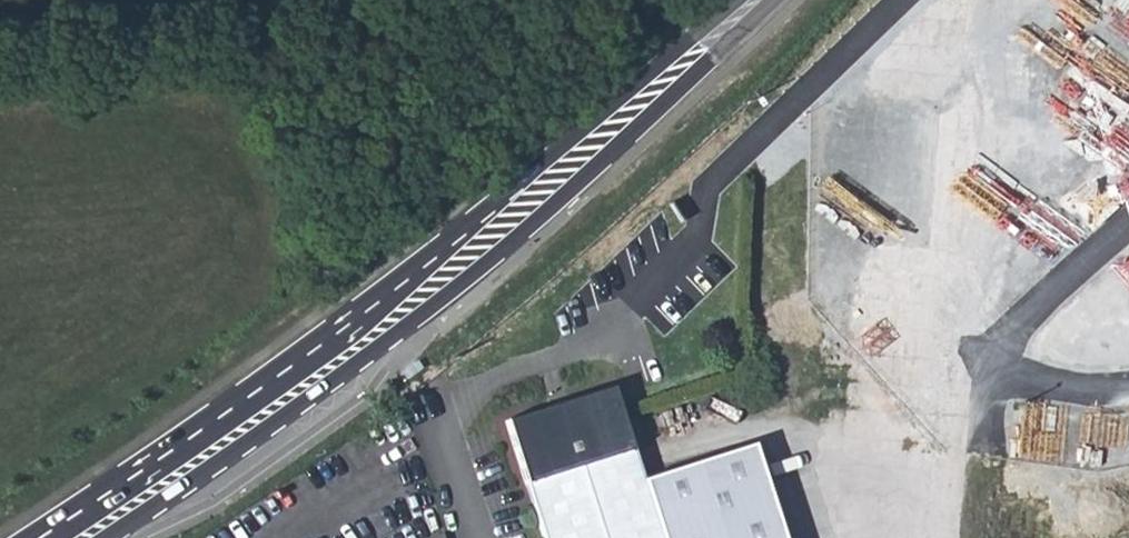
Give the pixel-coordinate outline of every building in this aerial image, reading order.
[(504,418),(542,537),(659,537),(641,482),(609,385),(504,418)] [(742,452),(641,482),(659,537),(772,537),(742,452)]
